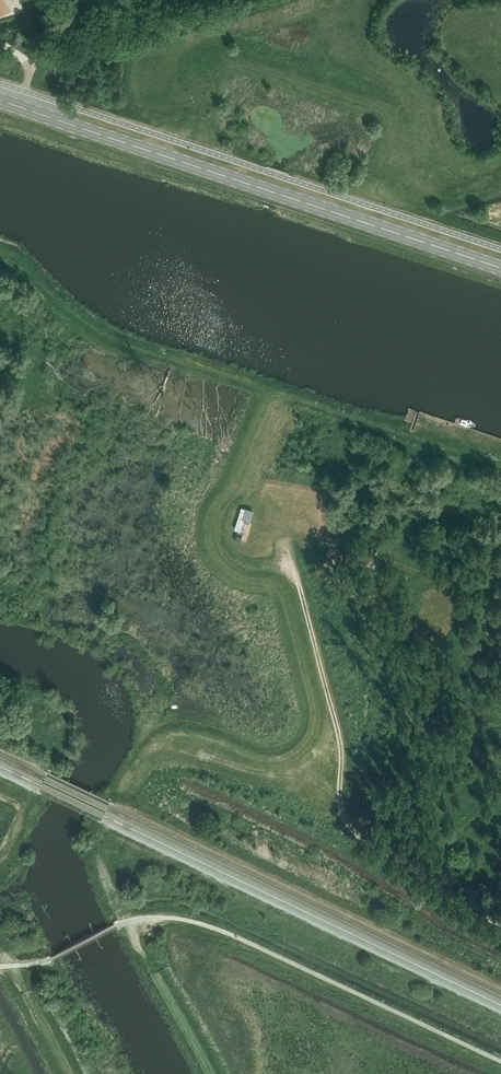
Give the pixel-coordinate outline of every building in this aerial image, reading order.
[(7,0),(0,0),(0,15),(11,10),(7,0)] [(241,508),(236,530),(241,531),(243,522),(249,524),(252,511),(241,508)]
